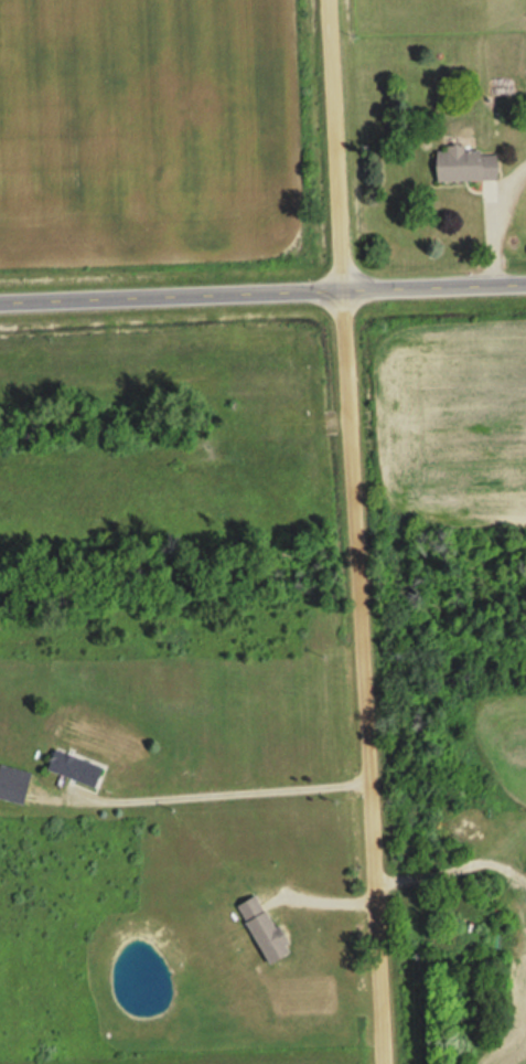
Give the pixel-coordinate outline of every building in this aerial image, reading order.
[(505,180),(505,155),(487,155),(487,148),(443,148),(444,181),(505,180)] [(52,772),(102,785),(108,764),(57,751),(52,772)] [(260,965),(283,954),(255,895),(232,905),(260,965)]
